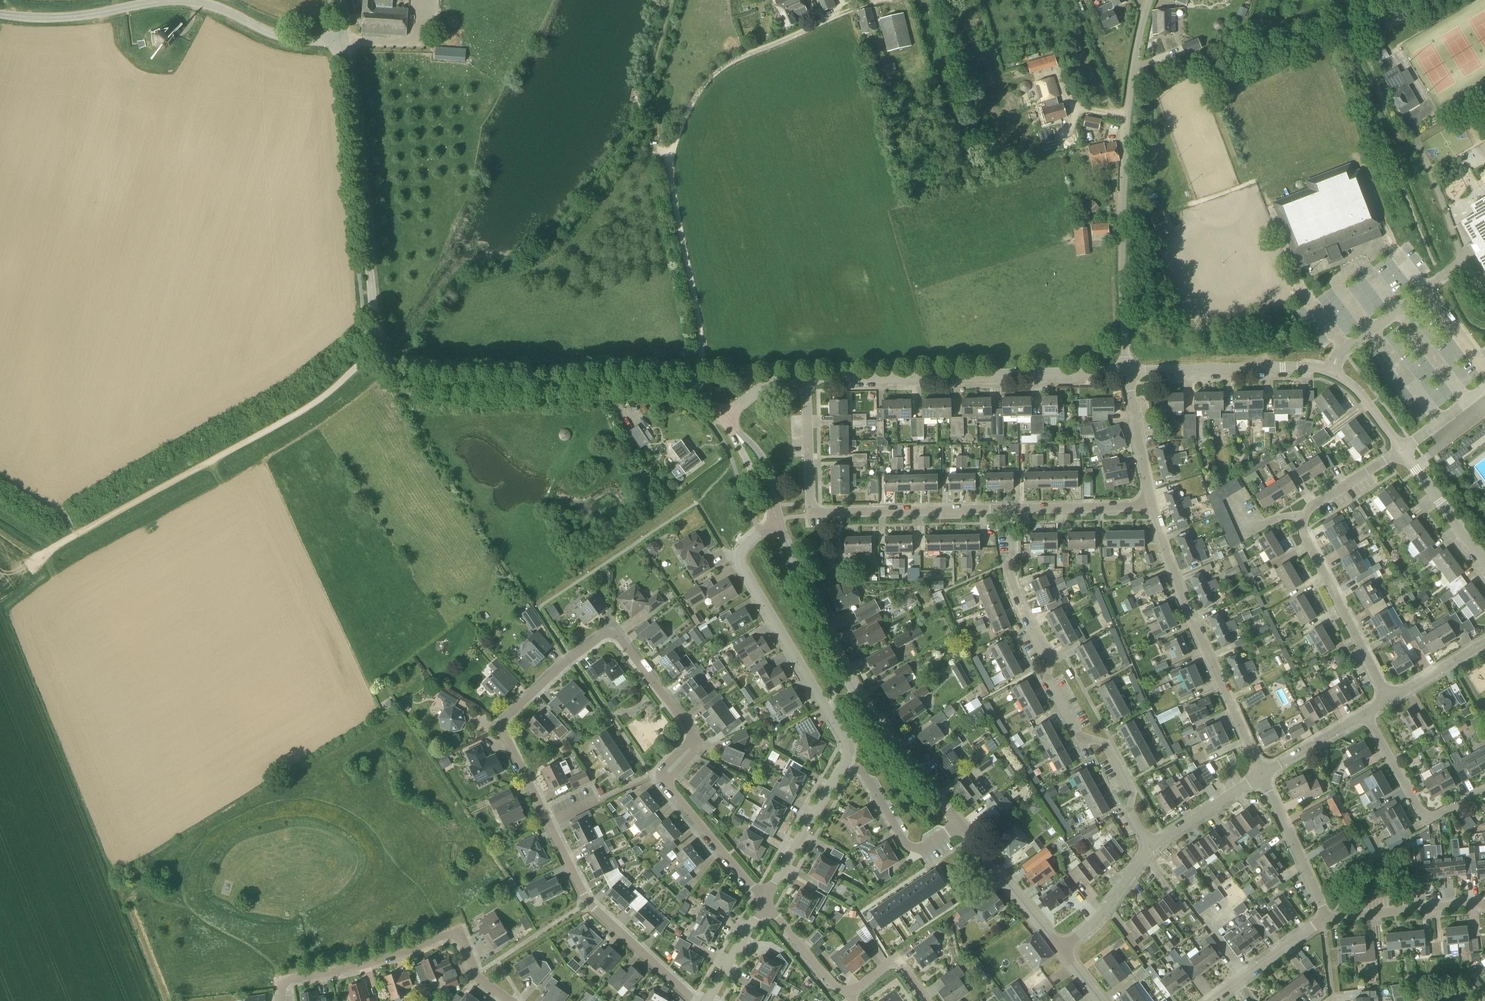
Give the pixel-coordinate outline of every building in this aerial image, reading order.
[(408,9),(391,8),(392,0),(362,0),(362,6),(363,7),(361,34),(406,37),(408,9)] [(796,24),(793,18),(807,12),(802,0),(780,0),(775,2),(786,28),(796,24)] [(835,7),(832,0),(818,0),(823,12),(835,7)] [(1118,24),(1111,9),(1112,8),(1127,1),(1127,0),(1108,0),(1110,3),(1096,10),(1106,31),(1118,24)] [(862,34),(876,30),(871,9),(857,12),(862,34)] [(1153,35),(1175,34),(1174,9),(1152,10),(1153,35)] [(887,52),(911,46),(903,14),(879,20),(887,52)] [(158,47),(159,47),(161,46),(162,46),(163,45),(164,44),(165,43),(165,42),(166,41),(166,40),(166,39),(165,37),(165,36),(164,35),(164,34),(163,34),(162,33),(160,32),(159,32),(158,32),(157,32),(156,33),(155,33),(154,34),(153,35),(152,36),(152,37),(151,38),(151,39),(151,41),(152,42),(152,43),(153,44),(154,45),(155,46),(156,46),(157,47),(158,47)] [(1198,38),(1185,43),(1189,52),(1202,47),(1198,38)] [(465,62),(466,49),(436,47),(435,60),(465,62)] [(1388,50),(1380,53),(1384,63),(1392,60),(1388,50)] [(1031,74),(1057,66),(1054,56),(1028,63),(1031,74)] [(1402,115),(1419,105),(1396,67),(1382,76),(1395,98),(1392,100),(1402,115)] [(1053,100),(1053,99),(1058,97),(1056,89),(1063,87),(1060,77),(1036,84),(1042,102),(1046,101),(1047,102),(1045,102),(1047,107),(1041,108),(1045,124),(1060,119),(1054,100),(1053,100)] [(1091,118),(1085,117),(1083,127),(1089,128),(1091,118)] [(1119,161),(1115,143),(1104,145),(1103,144),(1088,147),(1092,168),(1107,165),(1106,164),(1119,161)] [(1328,266),(1345,259),(1343,252),(1382,237),(1376,224),(1379,223),(1359,171),(1352,173),(1349,165),(1306,182),(1309,190),(1273,204),(1298,269),(1300,268),(1306,283),(1328,275),(1322,260),(1326,259),(1328,266)] [(1474,215),(1460,223),(1474,246),(1476,245),(1480,252),(1474,255),(1484,273),(1484,200),(1484,198),(1469,207),(1474,215)] [(1094,202),(1088,207),(1093,212),(1099,208),(1094,202)] [(1092,234),(1108,234),(1108,224),(1092,225),(1092,234)] [(1076,256),(1089,255),(1086,228),(1073,230),(1076,256)] [(1392,259),(1378,268),(1392,288),(1406,279),(1392,259)] [(1352,290),(1365,308),(1380,299),(1367,280),(1352,290)] [(1334,303),(1340,312),(1346,309),(1340,299),(1334,303)] [(1323,412),(1336,402),(1328,391),(1314,401),(1319,407),(1315,410),(1318,416),(1323,413),(1323,412)] [(1274,410),(1287,409),(1288,409),(1288,392),(1274,393),(1274,410)] [(1288,409),(1287,409),(1288,415),(1294,415),(1294,409),(1302,409),(1302,392),(1288,392),(1288,409)] [(1235,410),(1249,410),(1248,393),(1234,393),(1235,410)] [(1248,393),(1249,410),(1263,410),(1262,393),(1248,393)] [(1161,414),(1169,414),(1169,412),(1183,412),(1183,394),(1168,394),(1169,399),(1161,399),(1161,414)] [(1203,417),(1209,417),(1209,394),(1194,394),(1195,411),(1202,411),(1203,417)] [(1209,417),(1209,420),(1220,419),(1220,410),(1223,410),(1223,394),(1209,394),(1209,417)] [(847,401),(847,395),(837,395),(837,401),(830,402),(831,416),(847,415),(847,401)] [(1043,419),(1037,420),(1037,421),(1038,435),(1044,435),(1044,424),(1049,423),(1049,418),(1057,417),(1057,421),(1064,421),(1064,407),(1057,407),(1057,397),(1043,398),(1043,419)] [(1003,417),(1017,417),(1017,398),(1002,399),(1003,417)] [(1030,398),(1017,398),(1017,417),(1017,424),(1030,424),(1031,435),(1038,435),(1037,421),(1037,420),(1031,420),(1030,398)] [(963,417),(977,417),(977,399),(963,399),(963,417)] [(977,399),(977,417),(991,417),(991,399),(977,399)] [(1105,421),(1104,414),(1113,414),(1113,399),(1087,399),(1087,418),(1093,418),(1093,421),(1105,421)] [(923,418),(937,418),(936,400),(923,400),(923,418)] [(936,400),(937,418),(951,418),(950,400),(936,400)] [(883,419),(897,419),(897,401),(882,401),(883,419)] [(897,401),(897,419),(911,419),(911,401),(897,401)] [(1323,412),(1323,413),(1331,423),(1345,413),(1336,402),(1323,412)] [(1303,436),(1306,422),(1299,420),(1296,434),(1299,439),(1303,436)] [(1345,445),(1363,432),(1354,420),(1341,431),(1345,436),(1341,440),(1345,445)] [(1303,436),(1310,436),(1313,423),(1306,422),(1303,436)] [(877,447),(878,447),(888,446),(888,442),(883,438),(883,423),(877,423),(877,447)] [(1103,460),(1101,455),(1126,446),(1119,425),(1094,434),(1093,423),(1086,424),(1077,425),(1077,426),(1076,426),(1078,437),(1095,436),(1098,447),(1094,449),(1098,461),(1103,460)] [(1469,440),(1471,442),(1484,432),(1484,424),(1482,427),(1484,429),(1469,440)] [(640,448),(649,443),(638,426),(629,432),(640,448)] [(831,442),(848,441),(848,427),(831,428),(831,442)] [(1323,429),(1311,438),(1315,443),(1327,434),(1323,429)] [(1369,451),(1365,447),(1371,443),(1363,432),(1345,445),(1348,450),(1353,447),(1357,453),(1358,453),(1361,457),(1369,451)] [(1327,434),(1315,443),(1318,448),(1331,439),(1327,434)] [(1292,443),(1295,447),(1306,440),(1303,436),(1299,439),(1292,443)] [(848,441),(831,442),(832,455),(848,455),(848,441)] [(690,454),(681,442),(672,449),(683,464),(679,467),(685,474),(701,462),(693,451),(690,454)] [(1285,453),(1295,447),(1292,443),(1282,449),(1285,453)] [(1019,454),(1029,454),(1028,445),(1019,445),(1019,454)] [(1074,460),(1080,459),(1077,445),(1071,446),(1074,460)] [(1159,464),(1181,459),(1181,458),(1187,457),(1186,452),(1180,454),(1170,456),(1167,445),(1156,448),(1159,464)] [(901,458),(901,446),(893,446),(893,449),(892,449),(892,458),(891,458),(891,470),(903,469),(903,458),(901,458)] [(1458,461),(1461,458),(1457,452),(1453,455),(1451,451),(1436,462),(1447,476),(1461,465),(1458,461)] [(1266,459),(1269,463),(1276,459),(1282,469),(1287,465),(1279,452),(1266,459)] [(1331,470),(1337,465),(1330,454),(1324,458),(1331,470)] [(918,469),(929,469),(929,457),(918,457),(918,469)] [(1306,464),(1315,477),(1325,470),(1324,468),(1328,465),(1324,459),(1320,461),(1317,457),(1306,464)] [(1103,460),(1098,461),(1095,462),(1095,464),(1102,463),(1106,481),(1112,480),(1114,486),(1129,483),(1125,464),(1117,466),(1115,459),(1105,461),(1105,459),(1103,460)] [(1181,459),(1159,464),(1163,479),(1175,476),(1172,466),(1182,463),(1181,459)] [(1257,471),(1269,463),(1266,459),(1255,467),(1257,471)] [(1304,484),(1315,477),(1306,464),(1296,471),(1304,484)] [(849,480),(849,481),(856,481),(856,475),(849,475),(849,467),(831,468),(832,481),(849,480)] [(1255,472),(1257,471),(1255,467),(1242,474),(1248,483),(1258,477),(1255,472)] [(1064,473),(1065,488),(1078,488),(1078,472),(1064,473)] [(1025,489),(1038,489),(1037,473),(1024,474),(1025,489)] [(1038,489),(1051,489),(1051,473),(1037,473),(1038,489)] [(1051,489),(1065,488),(1064,473),(1051,473),(1051,489)] [(987,490),(1000,490),(1000,474),(986,475),(987,490)] [(1000,474),(1000,490),(1014,489),(1013,474),(1000,474)] [(924,476),(925,491),(938,491),(938,475),(924,476)] [(949,491),(963,490),(962,475),(949,475),(949,491)] [(962,475),(963,490),(976,490),(976,475),(962,475)] [(885,492),(898,492),(898,476),(884,477),(885,492)] [(898,492),(911,492),(911,476),(898,476),(898,492)] [(911,492),(925,491),(924,476),(911,476),(911,492)] [(1277,483),(1285,496),(1296,489),(1287,476),(1277,483)] [(1241,489),(1235,479),(1230,482),(1236,492),(1241,489)] [(849,494),(849,481),(849,480),(832,481),(832,495),(849,494)] [(1236,492),(1230,482),(1225,485),(1231,495),(1236,492)] [(1274,503),(1266,490),(1262,483),(1257,486),(1261,493),(1255,496),(1263,509),(1274,503)] [(1274,503),(1285,496),(1277,483),(1266,490),(1274,503)] [(1471,493),(1479,487),(1476,483),(1468,489),(1471,493)] [(1226,498),(1231,495),(1225,485),(1220,488),(1225,497),(1226,498)] [(1386,509),(1400,498),(1391,487),(1377,497),(1386,509)] [(1225,497),(1220,488),(1215,492),(1220,500),(1225,497)] [(1170,509),(1191,501),(1189,497),(1179,500),(1176,490),(1165,494),(1170,509)] [(1215,492),(1214,492),(1207,497),(1211,506),(1220,502),(1219,500),(1220,500),(1215,492)] [(1395,528),(1406,520),(1403,515),(1409,510),(1400,498),(1386,509),(1395,520),(1391,523),(1395,528)] [(1191,501),(1170,509),(1175,524),(1186,520),(1183,509),(1192,506),(1191,501)] [(1220,502),(1211,506),(1213,511),(1222,508),(1220,502)] [(1364,520),(1370,516),(1362,504),(1356,508),(1364,520)] [(1216,517),(1227,512),(1224,507),(1222,508),(1213,511),(1216,517)] [(1218,522),(1229,517),(1227,512),(1216,517),(1218,522)] [(1345,522),(1341,515),(1338,517),(1339,518),(1324,527),(1327,532),(1325,533),(1330,542),(1345,533),(1340,524),(1345,522)] [(1220,527),(1231,522),(1229,517),(1218,522),(1220,527)] [(1411,542),(1425,532),(1416,520),(1410,525),(1406,520),(1395,528),(1395,529),(1394,530),(1397,533),(1398,532),(1399,533),(1402,531),(1411,542)] [(1222,532),(1233,528),(1231,522),(1220,527),(1222,532)] [(1225,538),(1236,533),(1233,528),(1222,532),(1225,538)] [(1357,546),(1353,540),(1355,540),(1349,531),(1345,533),(1330,542),(1335,551),(1341,548),(1344,553),(1357,546)] [(1183,552),(1203,543),(1201,538),(1192,542),(1188,532),(1177,537),(1183,552)] [(1264,551),(1277,543),(1271,532),(1257,540),(1264,551)] [(1430,554),(1431,553),(1427,549),(1434,544),(1425,532),(1411,542),(1420,554),(1416,557),(1420,562),(1430,554)] [(1110,549),(1119,549),(1118,533),(1106,533),(1106,548),(1102,548),(1102,558),(1110,558),(1110,549)] [(1119,549),(1131,548),(1131,533),(1118,533),(1119,549)] [(1131,533),(1131,548),(1144,548),(1143,533),(1131,533)] [(1227,543),(1238,538),(1236,533),(1225,538),(1227,543)] [(700,560),(696,553),(703,548),(694,534),(674,546),(683,561),(684,560),(688,566),(687,567),(693,579),(709,569),(702,558),(700,560)] [(1044,535),(1044,550),(1057,550),(1057,534),(1044,535)] [(1068,550),(1081,549),(1081,534),(1068,534),(1068,550)] [(1081,534),(1081,549),(1095,549),(1095,534),(1081,534)] [(1030,551),(1044,550),(1044,535),(1030,535),(1030,551)] [(940,552),(953,552),(953,536),(939,537),(940,552)] [(953,552),(966,552),(966,536),(953,536),(953,552)] [(967,569),(972,569),(972,558),(971,558),(971,551),(980,551),(979,536),(966,536),(966,552),(966,558),(967,569)] [(885,554),(899,553),(899,537),(885,538),(885,554)] [(899,537),(899,553),(912,553),(912,537),(899,537)] [(926,552),(940,552),(939,537),(926,537),(926,552)] [(845,554),(858,553),(858,538),(845,538),(845,554)] [(858,538),(858,553),(872,553),(872,538),(858,538)] [(1238,538),(1227,543),(1230,550),(1240,544),(1238,538)] [(1369,544),(1366,540),(1357,546),(1344,553),(1348,558),(1342,562),(1347,571),(1362,561),(1366,559),(1360,550),(1360,551),(1360,548),(1363,547),(1369,544)] [(1203,543),(1183,552),(1189,566),(1200,561),(1196,551),(1205,547),(1203,543)] [(1277,543),(1264,551),(1270,562),(1284,554),(1277,543)] [(1244,548),(1240,550),(1245,560),(1249,559),(1244,548)] [(1423,567),(1430,562),(1433,567),(1436,565),(1441,572),(1455,562),(1446,550),(1440,555),(1435,549),(1431,553),(1430,554),(1420,562),(1423,567)] [(1215,563),(1227,558),(1223,551),(1211,556),(1215,563)] [(1240,568),(1244,566),(1237,552),(1233,554),(1240,568)] [(1151,554),(1144,556),(1146,565),(1154,563),(1151,554)] [(853,572),(864,572),(864,560),(853,560),(853,572)] [(1367,570),(1362,561),(1347,571),(1352,579),(1358,576),(1360,581),(1372,574),(1381,569),(1378,563),(1367,570)] [(1455,562),(1441,572),(1450,584),(1463,573),(1455,562)] [(1282,582),(1295,574),(1289,563),(1276,571),(1282,582)] [(1227,578),(1240,572),(1237,566),(1224,572),(1227,578)] [(1246,581),(1253,578),(1250,573),(1248,574),(1244,566),(1240,568),(1246,581)] [(1197,593),(1217,584),(1215,579),(1206,583),(1202,574),(1191,579),(1197,593)] [(1295,574),(1282,582),(1289,592),(1302,584),(1295,574)] [(1375,580),(1372,574),(1360,581),(1364,586),(1355,592),(1360,601),(1374,592),(1376,592),(1370,583),(1375,580)] [(1065,582),(1056,586),(1059,591),(1066,588),(1067,590),(1085,583),(1081,575),(1065,582)] [(1121,586),(1131,582),(1128,575),(1118,579),(1121,586)] [(1035,595),(1050,588),(1045,576),(1030,582),(1035,595)] [(1056,586),(1065,582),(1063,577),(1054,581),(1056,586)] [(980,597),(994,591),(989,578),(974,585),(980,597)] [(1145,584),(1142,578),(1130,583),(1135,593),(1144,589),(1147,597),(1163,590),(1157,578),(1145,584)] [(1253,595),(1258,593),(1253,584),(1255,583),(1253,578),(1246,581),(1253,595)] [(684,596),(691,607),(705,599),(704,599),(709,596),(716,608),(736,595),(727,580),(714,587),(710,580),(684,596)] [(860,602),(853,582),(840,587),(840,585),(828,590),(837,611),(860,602)] [(949,588),(949,582),(931,582),(931,590),(943,590),(943,588),(949,588)] [(1466,606),(1480,595),(1471,583),(1457,594),(1466,606)] [(1217,584),(1197,593),(1203,608),(1214,603),(1210,593),(1219,589),(1217,584)] [(657,592),(646,601),(635,586),(618,600),(631,617),(645,607),(650,613),(664,601),(657,592)] [(1055,600),(1050,588),(1035,595),(1041,607),(1048,604),(1050,610),(1062,605),(1060,598),(1055,600)] [(1097,601),(1102,599),(1097,588),(1092,590),(1097,601)] [(1385,598),(1379,589),(1376,592),(1374,592),(1360,601),(1365,610),(1371,606),(1374,611),(1384,605),(1385,605),(1382,599),(1385,598)] [(985,609),(1000,603),(994,591),(980,597),(985,609)] [(913,593),(905,598),(910,606),(918,601),(913,593)] [(1258,593),(1253,595),(1260,609),(1264,606),(1258,593)] [(584,625),(598,615),(594,610),(602,604),(595,594),(586,600),(587,602),(574,612),(584,625)] [(966,603),(974,600),(972,594),(963,597),(966,603)] [(1296,615),(1309,607),(1303,595),(1290,603),(1296,615)] [(1466,606),(1474,617),(1484,609),(1484,602),(1480,595),(1466,606)] [(1128,611),(1135,608),(1131,598),(1124,601),(1128,611)] [(1101,613),(1107,610),(1102,599),(1097,601),(1101,613)] [(974,600),(966,603),(968,608),(976,605),(974,600)] [(1152,601),(1140,606),(1145,617),(1154,613),(1158,621),(1171,615),(1166,604),(1155,609),(1152,601)] [(990,622),(1005,615),(1000,603),(985,609),(990,622)] [(866,620),(879,612),(880,611),(876,604),(855,616),(859,623),(866,620)] [(1388,610),(1385,605),(1384,605),(1374,611),(1377,617),(1371,620),(1377,629),(1392,620),(1386,611),(1388,610)] [(1309,607),(1296,615),(1303,626),(1316,618),(1309,607)] [(533,632),(543,625),(531,608),(521,615),(533,632)] [(1051,627),(1066,619),(1060,608),(1045,616),(1051,627)] [(1249,612),(1252,617),(1262,613),(1259,608),(1249,612)] [(722,622),(727,619),(735,632),(752,621),(745,609),(732,616),(729,611),(719,617),(722,622)] [(1107,610),(1101,613),(1106,624),(1111,622),(1107,610)] [(1270,629),(1274,627),(1266,610),(1262,612),(1270,629)] [(1237,624),(1252,618),(1252,617),(1249,612),(1249,611),(1241,614),(1242,616),(1235,619),(1237,624)] [(879,612),(866,620),(868,625),(854,633),(861,645),(868,641),(871,645),(885,637),(878,624),(884,621),(879,612)] [(696,626),(704,622),(699,613),(691,617),(696,626)] [(1038,616),(1041,622),(1047,619),(1044,613),(1038,616)] [(1215,634),(1235,625),(1233,620),(1224,624),(1220,614),(1209,619),(1215,634)] [(1452,632),(1457,629),(1450,617),(1448,614),(1443,617),(1447,624),(1434,631),(1443,647),(1456,639),(1452,632)] [(1455,614),(1450,617),(1457,629),(1462,626),(1461,624),(1455,614)] [(1005,615),(990,622),(996,634),(1010,628),(1005,615)] [(1171,615),(1158,621),(1162,629),(1152,633),(1155,639),(1167,634),(1166,631),(1177,626),(1171,615)] [(976,628),(984,624),(982,619),(974,622),(976,628)] [(1057,638),(1072,629),(1066,619),(1051,627),(1057,638)] [(1392,620),(1377,629),(1382,638),(1388,634),(1391,639),(1402,633),(1399,627),(1397,628),(1392,620)] [(1469,620),(1461,624),(1462,626),(1467,635),(1475,630),(1469,620)] [(650,626),(646,622),(643,624),(647,629),(639,635),(643,640),(644,639),(653,650),(667,638),(655,622),(650,626)] [(984,624),(976,628),(978,633),(986,630),(984,624)] [(1235,625),(1215,634),(1222,648),(1233,643),(1228,633),(1237,629),(1235,625)] [(1290,625),(1280,631),(1287,641),(1296,635),(1290,625)] [(708,627),(701,631),(707,640),(713,636),(708,627)] [(1274,627),(1270,629),(1278,645),(1282,643),(1274,627)] [(1315,645),(1328,637),(1321,627),(1308,634),(1315,645)] [(697,646),(704,640),(695,628),(688,633),(697,646)] [(1114,642),(1119,640),(1114,628),(1109,631),(1114,642)] [(1072,629),(1057,638),(1063,648),(1078,640),(1072,629)] [(1407,646),(1414,642),(1407,631),(1407,630),(1403,632),(1400,634),(1407,646)] [(534,635),(530,631),(525,637),(528,640),(523,645),(523,654),(524,656),(517,662),(523,670),(531,664),(534,667),(545,657),(543,655),(551,647),(537,632),(534,635)] [(1431,654),(1443,647),(1434,631),(1422,639),(1419,635),(1414,638),(1421,650),(1427,647),(1431,654)] [(897,649),(912,641),(907,632),(892,640),(897,649)] [(690,638),(686,633),(668,647),(672,652),(660,662),(666,670),(680,660),(676,655),(681,651),(678,648),(686,642),(685,641),(690,638)] [(752,636),(733,647),(740,659),(749,654),(752,661),(770,651),(762,638),(755,642),(752,636)] [(1189,654),(1181,637),(1170,642),(1170,641),(1163,645),(1166,651),(1173,648),(1178,658),(1189,654)] [(1328,637),(1315,645),(1321,656),(1334,648),(1328,637)] [(1118,653),(1124,651),(1119,640),(1114,642),(1118,653)] [(576,648),(581,654),(589,648),(584,641),(576,648)] [(995,660),(1009,652),(1004,641),(989,649),(995,660)] [(1081,661),(1096,653),(1090,643),(1076,651),(1081,661)] [(1406,655),(1398,643),(1391,647),(1399,659),(1391,664),(1398,676),(1413,667),(1406,655)] [(876,675),(898,663),(890,647),(867,659),(876,675)] [(1286,661),(1290,659),(1285,647),(1280,650),(1286,661)] [(978,670),(983,667),(977,656),(976,656),(973,650),(966,653),(970,660),(972,659),(978,670)] [(1124,651),(1118,653),(1123,665),(1128,662),(1124,651)] [(1001,671),(1015,662),(1009,652),(995,660),(1001,671)] [(1087,672),(1102,664),(1096,653),(1081,661),(1087,672)] [(1233,674),(1254,665),(1252,661),(1243,665),(1238,654),(1227,660),(1233,674)] [(697,669),(686,655),(680,660),(666,670),(673,679),(685,670),(688,675),(691,672),(692,673),(697,669)] [(1309,668),(1318,663),(1315,658),(1307,663),(1309,668)] [(612,660),(603,659),(602,660),(602,659),(590,668),(591,668),(585,672),(593,683),(598,679),(599,679),(603,676),(604,678),(606,678),(608,677),(612,683),(624,675),(614,661),(613,661),(612,660)] [(1290,659),(1286,661),(1291,672),(1296,670),(1290,659)] [(501,699),(518,683),(496,661),(489,667),(495,673),(482,685),(490,694),(493,691),(501,699)] [(958,662),(952,666),(965,688),(972,684),(958,662)] [(1015,662),(1001,671),(1007,682),(1022,673),(1015,662)] [(1157,673),(1168,668),(1165,662),(1154,667),(1157,673)] [(891,700),(911,688),(905,678),(913,673),(907,663),(895,671),(898,676),(882,686),(891,700)] [(1102,664),(1087,672),(1093,683),(1108,675),(1102,664)] [(705,670),(701,665),(697,669),(692,673),(695,677),(698,676),(697,675),(705,670)] [(772,672),(769,665),(757,672),(761,678),(762,678),(769,690),(787,679),(780,667),(772,672)] [(1184,682),(1198,675),(1194,665),(1181,670),(1180,667),(1169,673),(1172,679),(1181,675),(1184,682)] [(1254,665),(1233,674),(1240,689),(1252,684),(1247,674),(1256,670),(1254,665)] [(984,681),(989,678),(983,667),(978,670),(984,681)] [(1132,687),(1138,684),(1133,674),(1126,677),(1124,680),(1127,686),(1131,684),(1132,687)] [(1198,675),(1184,682),(1186,688),(1177,692),(1180,699),(1192,694),(1190,690),(1203,685),(1198,675)] [(695,678),(681,689),(687,697),(690,695),(698,689),(701,687),(695,678)] [(989,678),(984,681),(989,691),(995,688),(989,678)] [(1018,700),(1032,692),(1026,681),(1012,689),(1018,700)] [(1352,690),(1347,681),(1328,692),(1335,703),(1339,701),(1343,706),(1360,696),(1355,689),(1352,690)] [(573,714),(587,701),(579,693),(581,692),(572,682),(563,690),(562,690),(556,696),(556,697),(547,705),(557,716),(561,711),(557,707),(562,702),(573,714)] [(1103,701),(1117,693),(1111,682),(1097,690),(1103,701)] [(1160,692),(1170,688),(1168,683),(1158,688),(1160,692)] [(1457,683),(1451,687),(1456,694),(1462,690),(1457,683)] [(1136,696),(1142,694),(1138,684),(1132,687),(1136,696)] [(906,724),(925,710),(919,701),(930,694),(924,685),(912,694),(915,698),(897,712),(906,724)] [(687,697),(694,706),(708,696),(701,687),(698,689),(690,695),(687,697)] [(1454,695),(1450,687),(1437,694),(1439,697),(1438,698),(1437,699),(1437,701),(1437,703),(1437,705),(1438,706),(1439,707),(1440,708),(1443,709),(1445,713),(1448,711),(1450,711),(1451,709),(1451,707),(1459,703),(1460,706),(1466,703),(1459,692),(1454,695)] [(712,700),(718,695),(714,690),(711,693),(709,695),(712,700)] [(450,733),(459,731),(464,723),(461,713),(453,709),(458,701),(441,691),(437,697),(438,699),(441,701),(444,711),(439,719),(442,728),(450,733)] [(1024,711),(1038,703),(1032,692),(1018,700),(1024,711)] [(1330,706),(1335,703),(1328,692),(1314,701),(1324,718),(1333,712),(1330,706)] [(785,699),(781,693),(768,700),(776,714),(783,710),(786,714),(802,705),(795,693),(785,699)] [(1109,712),(1123,704),(1117,693),(1103,701),(1109,712)] [(718,695),(712,700),(710,702),(713,706),(707,712),(707,711),(702,715),(705,720),(706,720),(709,725),(728,711),(721,701),(723,699),(719,694),(718,695)] [(1142,694),(1136,696),(1140,706),(1146,704),(1142,694)] [(749,704),(756,700),(753,695),(746,700),(749,704)] [(1195,704),(1184,708),(1192,725),(1200,721),(1210,716),(1208,711),(1214,709),(1209,698),(1195,704)] [(971,713),(970,712),(980,706),(977,700),(965,708),(968,714),(969,714),(974,723),(986,716),(981,707),(971,713)] [(1315,723),(1324,718),(1314,701),(1300,709),(1307,720),(1311,717),(1315,723)] [(991,716),(995,713),(988,702),(983,705),(991,716)] [(1038,703),(1024,711),(1030,721),(1044,714),(1038,703)] [(1123,704),(1109,712),(1115,722),(1129,714),(1123,704)] [(742,723),(738,718),(740,717),(733,707),(728,711),(709,725),(713,730),(717,735),(722,731),(729,726),(732,731),(742,723)] [(1423,731),(1431,726),(1423,712),(1417,715),(1413,709),(1401,716),(1411,733),(1421,727),(1423,731)] [(1171,710),(1156,717),(1160,725),(1174,717),(1171,710)] [(927,749),(944,737),(937,727),(947,719),(941,711),(930,719),(934,724),(917,736),(927,749)] [(549,723),(540,712),(533,718),(534,719),(529,723),(533,727),(530,729),(538,738),(541,736),(543,738),(552,730),(560,739),(568,731),(564,727),(555,717),(549,723)] [(1154,720),(1150,712),(1145,714),(1150,722),(1154,720)] [(997,727),(1002,723),(995,713),(991,716),(997,727)] [(819,756),(825,744),(815,739),(818,733),(810,718),(795,727),(802,739),(795,751),(811,760),(814,754),(819,756)] [(1156,734),(1160,731),(1154,720),(1150,722),(1156,734)] [(1040,740),(1054,732),(1048,721),(1034,729),(1040,740)] [(1125,740),(1139,733),(1133,722),(1119,730),(1125,740)] [(1002,723),(997,727),(1002,735),(1007,732),(1002,723)] [(1210,739),(1224,733),(1219,723),(1207,728),(1205,725),(1196,729),(1199,736),(1207,733),(1210,739)] [(1292,740),(1305,734),(1299,723),(1287,730),(1292,740)] [(1265,747),(1285,737),(1279,725),(1259,735),(1265,747)] [(1451,728),(1455,738),(1463,735),(1459,725),(1451,728)] [(1183,737),(1194,732),(1191,726),(1180,731),(1183,737)] [(562,738),(565,741),(573,734),(571,731),(562,738)] [(1162,745),(1166,743),(1160,731),(1156,734),(1162,745)] [(741,754),(747,741),(745,739),(748,738),(745,732),(731,738),(734,744),(731,749),(726,747),(721,760),(739,767),(744,755),(741,754)] [(1046,750),(1060,742),(1054,732),(1040,740),(1046,751),(1046,750)] [(1446,732),(1440,735),(1445,743),(1450,740),(1446,732)] [(594,754),(615,740),(611,735),(609,737),(606,733),(593,742),(597,747),(591,751),(594,754)] [(1130,751),(1145,743),(1139,733),(1125,740),(1130,751)] [(1224,733),(1210,739),(1212,745),(1204,749),(1208,756),(1218,751),(1216,748),(1228,742),(1224,733)] [(1020,734),(1014,737),(1020,748),(1027,745),(1020,734)] [(998,736),(992,740),(998,748),(1003,744),(998,736)] [(964,766),(952,750),(962,743),(958,737),(940,750),(944,755),(937,760),(941,766),(942,765),(950,776),(964,766)] [(1019,752),(1020,751),(1019,748),(1017,749),(1017,748),(1019,747),(1012,737),(1011,738),(1010,738),(1003,742),(1005,746),(1008,744),(1015,754),(1019,752)] [(605,760),(619,751),(616,747),(618,746),(615,740),(594,754),(596,758),(601,755),(605,760)] [(1053,760),(1066,753),(1060,742),(1046,750),(1046,751),(1052,761),(1053,760)] [(1371,756),(1363,742),(1357,746),(1356,744),(1348,749),(1353,758),(1345,763),(1342,765),(1344,769),(1348,768),(1352,775),(1364,768),(1360,762),(1371,756)] [(1136,762),(1150,754),(1145,743),(1130,751),(1136,762)] [(1166,743),(1162,745),(1168,757),(1173,755),(1166,743)] [(1420,752),(1417,746),(1407,752),(1410,757),(1420,752)] [(486,760),(483,754),(479,747),(466,753),(474,769),(472,771),(479,786),(490,781),(488,778),(500,772),(496,764),(499,763),(495,756),(486,760)] [(1472,755),(1481,772),(1484,770),(1484,747),(1472,755)] [(606,772),(627,758),(623,753),(621,755),(619,751),(605,760),(608,765),(603,769),(606,772)] [(775,763),(779,755),(772,751),(768,759),(775,763)] [(990,757),(996,764),(1004,757),(999,751),(990,757)] [(1022,764),(1026,761),(1020,752),(1021,751),(1020,751),(1019,752),(1015,754),(1022,764)] [(1053,760),(1052,761),(1057,772),(1072,764),(1066,753),(1053,760)] [(1150,754),(1136,762),(1142,772),(1156,764),(1150,754)] [(1196,768),(1207,763),(1204,755),(1193,759),(1196,768)] [(1471,778),(1481,772),(1472,755),(1455,764),(1461,776),(1468,772),(1471,778)] [(981,773),(993,765),(987,757),(976,765),(981,773)] [(627,758),(606,772),(608,776),(613,773),(617,778),(621,783),(634,774),(630,769),(631,769),(628,765),(630,764),(627,758)] [(784,770),(788,772),(785,778),(799,787),(800,784),(802,785),(807,778),(797,772),(801,766),(790,759),(784,770)] [(558,764),(542,771),(552,790),(567,783),(564,776),(570,773),(571,770),(566,760),(558,764)] [(1029,774),(1033,771),(1026,761),(1022,764),(1029,774)] [(1453,772),(1447,762),(1443,764),(1442,763),(1430,769),(1434,777),(1435,777),(1444,793),(1455,787),(1449,774),(1453,772)] [(697,775),(710,787),(715,782),(720,787),(724,783),(725,785),(730,780),(719,771),(715,776),(705,767),(697,775)] [(1077,788),(1091,780),(1085,769),(1071,777),(1077,788)] [(1017,770),(1010,775),(1013,778),(1020,774),(1017,770)] [(1184,779),(1194,796),(1203,790),(1200,785),(1204,782),(1197,770),(1184,779)] [(1370,791),(1386,782),(1380,772),(1373,776),(1369,770),(1349,782),(1352,787),(1359,783),(1365,794),(1370,790),(1370,791)] [(574,790),(590,782),(585,771),(568,779),(574,790)] [(599,771),(593,774),(596,779),(602,775),(599,771)] [(1033,771),(1029,774),(1036,784),(1040,782),(1033,771)] [(706,792),(710,787),(697,775),(689,784),(699,793),(695,798),(704,806),(701,808),(710,816),(715,809),(707,802),(711,797),(706,792)] [(1307,786),(1302,777),(1287,784),(1294,800),(1306,794),(1309,801),(1322,795),(1316,782),(1307,786)] [(1433,799),(1444,793),(1435,777),(1434,777),(1424,783),(1433,799)] [(782,798),(786,793),(795,798),(800,790),(798,788),(799,787),(785,778),(781,784),(777,782),(774,786),(771,792),(782,798)] [(972,784),(967,778),(955,787),(966,801),(972,797),(975,801),(988,791),(979,780),(972,784)] [(1185,802),(1194,796),(1184,779),(1170,788),(1177,799),(1181,796),(1185,802)] [(1083,798),(1097,790),(1091,780),(1077,788),(1083,798)] [(1386,782),(1370,791),(1376,801),(1392,792),(1386,782)] [(1050,790),(1053,797),(1060,795),(1057,787),(1050,790)] [(779,805),(782,798),(771,792),(763,788),(760,795),(767,799),(761,809),(780,819),(781,817),(783,819),(788,811),(779,805)] [(1172,802),(1177,799),(1170,788),(1156,797),(1166,814),(1176,808),(1172,802)] [(514,799),(509,790),(489,800),(493,810),(496,808),(503,823),(513,818),(514,819),(515,821),(524,817),(520,810),(521,808),(516,798),(514,799)] [(1089,809),(1103,801),(1097,790),(1083,798),(1089,809)] [(1048,804),(1052,801),(1045,791),(1041,793),(1048,804)] [(629,796),(620,803),(624,807),(625,806),(634,816),(652,801),(645,792),(633,802),(632,801),(633,800),(629,796)] [(1004,799),(998,792),(987,800),(992,807),(978,817),(987,828),(1008,812),(1007,811),(1013,807),(1006,797),(1004,799)] [(1347,813),(1340,800),(1327,806),(1334,819),(1347,813)] [(647,820),(660,810),(652,801),(634,816),(633,817),(637,821),(633,824),(641,833),(644,830),(651,824),(647,820)] [(1055,814),(1059,811),(1052,801),(1048,804),(1055,814)] [(1103,801),(1089,809),(1092,814),(1088,816),(1090,820),(1094,818),(1095,819),(1109,812),(1103,801)] [(855,831),(858,836),(856,837),(860,844),(872,837),(868,830),(866,831),(863,826),(874,820),(866,806),(858,811),(849,805),(840,820),(847,824),(852,833),(855,831)] [(1323,830),(1321,825),(1329,821),(1320,806),(1300,817),(1308,832),(1314,829),(1316,834),(1318,834),(1323,832),(1323,830)] [(1385,828),(1406,816),(1400,806),(1388,813),(1385,807),(1370,815),(1373,820),(1380,817),(1385,828)] [(779,821),(780,819),(761,809),(752,825),(756,828),(765,833),(768,826),(776,831),(781,823),(779,821)] [(1360,809),(1354,811),(1356,819),(1363,817),(1360,809)] [(575,837),(591,830),(586,819),(591,816),(589,811),(578,816),(580,822),(570,827),(575,837)] [(1062,824),(1066,821),(1059,811),(1055,814),(1062,824)] [(1236,819),(1247,834),(1257,827),(1259,830),(1265,826),(1258,816),(1252,820),(1246,812),(1236,819)] [(1406,816),(1385,828),(1391,838),(1384,842),(1387,846),(1402,838),(1400,833),(1397,835),(1397,834),(1411,826),(1406,816)] [(1464,820),(1471,829),(1476,825),(1469,816),(1464,820)] [(1072,818),(1067,821),(1070,827),(1076,824),(1072,818)] [(662,838),(674,827),(667,819),(655,829),(654,829),(662,838)] [(1239,844),(1249,837),(1247,834),(1236,819),(1226,827),(1232,835),(1227,839),(1233,847),(1232,847),(1234,849),(1240,845),(1239,844)] [(1464,820),(1459,823),(1467,834),(1472,831),(1471,829),(1464,820)] [(1062,824),(1068,834),(1072,831),(1066,821),(1062,824)] [(655,829),(651,824),(644,830),(641,833),(645,838),(648,834),(654,829),(655,829)] [(756,828),(752,825),(751,825),(748,831),(746,830),(739,843),(746,846),(745,848),(746,848),(743,853),(758,861),(765,849),(759,846),(763,840),(752,834),(756,828)] [(1085,840),(1099,832),(1095,825),(1081,833),(1085,840)] [(681,836),(674,827),(662,838),(665,842),(662,846),(664,849),(659,854),(663,859),(666,856),(673,850),(669,846),(681,836)] [(1010,858),(1027,845),(1015,829),(998,842),(1010,858)] [(593,848),(604,843),(602,837),(596,840),(591,830),(575,837),(580,848),(591,843),(593,848)] [(1430,839),(1429,830),(1422,834),(1422,841),(1430,840),(1430,839)] [(1227,839),(1225,837),(1220,840),(1215,832),(1204,840),(1215,854),(1220,850),(1222,852),(1225,850),(1226,852),(1232,847),(1233,847),(1227,839)] [(1328,868),(1349,856),(1341,842),(1346,839),(1343,833),(1330,840),(1334,846),(1320,854),(1328,868)] [(537,865),(547,860),(535,837),(516,846),(525,865),(535,861),(537,865)] [(1037,853),(1044,848),(1037,839),(1030,844),(1037,853)] [(1094,853),(1102,864),(1107,861),(1111,866),(1120,859),(1117,856),(1123,852),(1113,839),(1107,843),(1094,853)] [(1453,858),(1454,876),(1465,875),(1464,867),(1471,867),(1470,863),(1470,856),(1469,857),(1463,857),(1459,858),(1458,839),(1451,840),(1453,858)] [(1067,840),(1060,843),(1067,857),(1073,854),(1067,840)] [(1194,847),(1203,860),(1204,861),(1215,854),(1204,840),(1194,847)] [(591,869),(607,861),(604,855),(609,852),(604,843),(593,848),(596,853),(586,858),(591,869)] [(875,863),(892,853),(886,843),(877,848),(871,845),(860,851),(866,860),(871,857),(875,863)] [(1052,848),(1055,856),(1063,852),(1059,844),(1052,848)] [(683,864),(696,854),(689,845),(676,856),(683,864)] [(1203,860),(1194,847),(1193,845),(1182,853),(1193,867),(1198,864),(1201,868),(1205,864),(1202,860),(1203,860)] [(1444,877),(1442,859),(1437,860),(1435,846),(1431,846),(1432,860),(1434,878),(1444,877)] [(1478,853),(1477,846),(1468,848),(1469,857),(1470,856),(1470,863),(1476,863),(1478,880),(1484,879),(1484,852),(1478,853)] [(1373,847),(1367,850),(1372,859),(1377,856),(1373,847)] [(1422,861),(1425,861),(1424,847),(1414,848),(1416,862),(1422,862),(1422,861)] [(814,865),(832,875),(837,866),(837,865),(840,860),(841,860),(844,855),(833,849),(830,855),(836,858),(833,863),(820,856),(814,865)] [(1264,871),(1279,861),(1272,851),(1262,858),(1258,852),(1246,861),(1253,870),(1259,865),(1264,871)] [(897,862),(892,853),(875,863),(878,868),(873,871),(879,881),(888,875),(885,870),(897,862)] [(1040,853),(1021,866),(1027,874),(1024,876),(1033,887),(1038,883),(1039,885),(1050,877),(1055,873),(1054,871),(1046,861),(1040,853)] [(1098,867),(1102,864),(1094,853),(1082,863),(1094,879),(1102,873),(1098,867)] [(1183,874),(1193,867),(1182,853),(1172,860),(1178,869),(1173,872),(1180,882),(1186,878),(1183,874)] [(696,854),(683,864),(690,873),(703,862),(696,854)] [(667,856),(666,856),(663,859),(651,870),(659,878),(662,876),(659,873),(672,863),(667,856)] [(607,861),(591,869),(596,879),(606,874),(609,881),(619,873),(617,868),(619,868),(614,857),(607,861)] [(1444,877),(1454,876),(1453,858),(1442,859),(1444,877)] [(1423,879),(1434,878),(1432,860),(1425,861),(1422,861),(1422,862),(1423,879)] [(1264,871),(1271,880),(1264,885),(1268,890),(1280,881),(1277,877),(1286,870),(1279,861),(1264,871)] [(1085,886),(1094,879),(1082,863),(1068,873),(1076,884),(1081,880),(1085,886)] [(1239,872),(1245,867),(1241,863),(1236,867),(1239,872)] [(818,887),(829,893),(834,884),(829,881),(832,875),(814,865),(809,875),(821,882),(818,887)] [(925,876),(936,892),(945,886),(935,870),(925,876)] [(519,882),(518,873),(508,874),(508,883),(519,882)] [(606,896),(614,904),(626,891),(632,884),(620,873),(619,873),(609,881),(615,886),(606,896)] [(682,887),(693,879),(689,874),(678,882),(682,887)] [(927,898),(936,892),(925,876),(916,882),(927,898)] [(1220,876),(1216,879),(1221,885),(1225,882),(1220,876)] [(1050,889),(1038,899),(1045,908),(1047,907),(1050,912),(1064,901),(1062,900),(1065,898),(1065,899),(1068,897),(1077,891),(1067,878),(1064,881),(1058,885),(1057,884),(1050,889)] [(1221,885),(1216,879),(1212,882),(1217,888),(1221,885)] [(562,893),(558,886),(559,885),(556,880),(542,886),(539,881),(526,888),(531,899),(540,895),(544,902),(562,893)] [(918,904),(927,898),(916,882),(907,888),(918,904)] [(1251,897),(1258,890),(1251,883),(1244,891),(1251,897)] [(1190,892),(1185,886),(1180,889),(1185,896),(1190,892)] [(519,887),(512,892),(520,903),(528,897),(524,890),(522,892),(519,887)] [(909,910),(918,904),(907,888),(898,894),(909,910)] [(1212,894),(1217,902),(1218,903),(1224,898),(1218,889),(1212,894)] [(635,907),(644,898),(635,890),(631,895),(626,891),(614,904),(623,912),(631,903),(635,907)] [(795,900),(812,910),(818,912),(826,897),(816,891),(813,897),(800,890),(795,900)] [(1217,902),(1212,894),(1210,891),(1204,896),(1212,906),(1217,902)] [(719,892),(714,902),(707,898),(704,904),(717,911),(719,906),(730,912),(736,901),(719,892)] [(986,921),(1004,907),(994,893),(975,907),(986,921)] [(900,916),(909,910),(898,894),(889,900),(900,916)] [(1206,910),(1212,906),(1204,896),(1202,897),(1203,900),(1200,902),(1206,910)] [(1283,926),(1297,916),(1283,896),(1275,902),(1279,907),(1273,912),(1283,926)] [(1159,904),(1169,919),(1179,912),(1181,915),(1187,911),(1180,902),(1175,905),(1169,897),(1159,904)] [(640,927),(652,914),(644,906),(648,902),(644,898),(635,907),(639,911),(632,919),(640,927)] [(845,903),(849,907),(854,902),(851,898),(845,903)] [(809,915),(812,910),(795,900),(789,909),(812,922),(814,918),(809,915)] [(891,922),(900,916),(889,900),(880,906),(891,922)] [(950,901),(944,905),(948,910),(953,906),(950,901)] [(1199,915),(1206,910),(1200,902),(1193,907),(1199,915)] [(1242,903),(1233,910),(1237,916),(1247,909),(1242,903)] [(931,904),(926,907),(933,919),(938,916),(935,911),(931,904)] [(962,929),(966,923),(977,915),(968,904),(957,912),(960,916),(955,925),(962,929)] [(1158,927),(1169,919),(1159,904),(1148,912),(1157,925),(1158,927)] [(705,906),(705,907),(700,908),(699,912),(699,911),(695,923),(700,925),(700,926),(714,934),(715,932),(717,933),(722,925),(717,922),(721,915),(705,906)] [(881,928),(891,922),(880,906),(870,913),(875,919),(879,925),(881,928)] [(1148,912),(1147,910),(1137,917),(1147,932),(1157,925),(1148,912)] [(1262,910),(1254,916),(1269,936),(1283,926),(1273,912),(1267,916),(1265,914),(1262,910)] [(504,935),(507,933),(495,913),(485,919),(487,923),(479,928),(484,937),(489,934),(493,941),(491,942),(496,950),(508,942),(504,935)] [(652,914),(640,927),(649,935),(657,927),(662,932),(670,921),(665,917),(661,922),(652,914)] [(1243,933),(1253,948),(1263,940),(1257,932),(1261,928),(1254,918),(1253,918),(1250,914),(1246,917),(1248,921),(1239,927),(1243,933)] [(526,931),(532,927),(525,916),(519,920),(526,931)] [(1137,939),(1147,932),(1137,917),(1126,925),(1132,933),(1127,937),(1134,947),(1140,943),(1137,939)] [(875,919),(868,923),(873,930),(879,925),(875,919)] [(584,960),(595,948),(590,942),(593,939),(584,925),(570,934),(579,948),(577,949),(584,960)] [(700,926),(696,932),(693,930),(687,940),(697,946),(700,940),(710,946),(715,938),(713,937),(714,934),(700,926)] [(1466,927),(1455,929),(1456,929),(1458,945),(1464,944),(1465,953),(1472,952),(1479,951),(1477,938),(1468,939),(1466,927)] [(1253,948),(1243,933),(1243,934),(1238,928),(1233,932),(1232,931),(1223,938),(1232,950),(1237,946),(1244,955),(1253,948)] [(1446,942),(1436,943),(1438,955),(1451,954),(1450,945),(1458,945),(1456,929),(1455,929),(1444,930),(1446,942)] [(814,945),(822,936),(817,932),(809,940),(814,945)] [(1435,955),(1434,946),(1424,947),(1423,932),(1411,933),(1411,934),(1412,948),(1421,947),(1421,956),(1435,955)] [(1034,970),(1054,955),(1037,933),(1017,948),(1034,970)] [(1411,934),(1411,933),(1398,934),(1399,949),(1403,949),(1412,948),(1411,934)] [(1387,950),(1383,951),(1384,960),(1391,960),(1390,950),(1399,949),(1398,934),(1385,936),(1387,950)] [(844,946),(861,966),(870,959),(861,948),(866,944),(858,935),(844,946)] [(923,969),(937,958),(931,950),(939,944),(933,935),(920,944),(923,949),(914,956),(923,969)] [(1200,953),(1210,967),(1220,960),(1213,951),(1218,947),(1211,937),(1206,941),(1209,946),(1200,953)] [(694,974),(703,959),(687,951),(691,945),(679,938),(674,949),(680,952),(675,961),(683,965),(682,967),(694,974)] [(1122,938),(1110,947),(1114,952),(1126,943),(1122,938)] [(1169,941),(1174,947),(1178,944),(1173,938),(1169,941)] [(1352,939),(1353,954),(1361,953),(1362,962),(1370,961),(1369,949),(1365,949),(1364,938),(1352,939)] [(1345,955),(1353,954),(1352,939),(1339,940),(1341,952),(1338,952),(1339,965),(1345,964),(1345,955)] [(1169,950),(1174,947),(1169,941),(1165,944),(1169,950)] [(1155,956),(1161,951),(1155,944),(1149,949),(1155,956)] [(852,974),(861,966),(844,946),(830,958),(838,967),(843,963),(852,974)] [(984,953),(988,959),(999,953),(995,947),(984,953)] [(610,948),(606,953),(601,949),(588,964),(596,972),(600,967),(607,974),(621,958),(610,948)] [(1176,962),(1181,958),(1174,949),(1169,953),(1175,962),(1176,962)] [(1210,967),(1200,953),(1194,957),(1190,952),(1181,958),(1189,969),(1194,965),(1200,974),(1210,967)] [(757,966),(774,976),(778,970),(783,973),(788,964),(780,954),(775,963),(763,956),(757,966)] [(1103,976),(1119,965),(1111,954),(1095,965),(1103,976)] [(535,961),(532,956),(515,967),(523,980),(531,974),(534,979),(531,982),(537,987),(551,971),(546,963),(536,960),(535,961)] [(438,964),(436,958),(414,967),(421,984),(428,981),(429,982),(443,976),(443,975),(453,971),(448,960),(438,964)] [(1184,972),(1189,969),(1181,958),(1176,962),(1180,967),(1170,974),(1181,988),(1191,981),(1184,972)] [(1124,961),(1119,965),(1103,976),(1112,988),(1130,975),(1133,973),(1132,972),(1124,961)] [(771,981),(774,976),(757,966),(752,976),(764,983),(761,988),(771,994),(777,984),(771,981)] [(968,992),(959,979),(964,975),(958,966),(948,973),(954,982),(939,992),(945,1000),(955,1000),(968,992)] [(1133,973),(1130,975),(1133,979),(1145,971),(1142,966),(1132,972),(1133,973)] [(626,973),(621,968),(608,983),(618,991),(623,986),(628,991),(641,977),(631,968),(626,973)] [(1145,971),(1133,979),(1137,985),(1149,976),(1148,975),(1145,971)] [(1181,988),(1170,974),(1161,981),(1156,974),(1156,975),(1153,972),(1148,975),(1149,976),(1159,990),(1164,987),(1171,996),(1181,988)] [(400,977),(399,974),(385,978),(393,1000),(407,996),(404,989),(412,986),(408,974),(400,977)] [(1292,983),(1302,996),(1307,992),(1311,998),(1316,994),(1321,990),(1312,978),(1307,982),(1303,976),(1292,983)] [(448,989),(459,985),(456,978),(445,982),(448,989)] [(567,996),(554,987),(557,982),(552,978),(544,988),(550,992),(543,1000),(564,1000),(567,996)] [(1416,978),(1406,979),(1407,986),(1417,985),(1416,978)] [(1479,991),(1483,988),(1476,978),(1472,981),(1479,991)] [(1477,991),(1470,981),(1466,985),(1473,994),(1477,991)] [(364,983),(350,988),(353,1000),(377,1000),(376,998),(369,1000),(364,983)] [(1082,998),(1071,983),(1059,993),(1051,1000),(1052,1000),(1078,1000),(1082,998)] [(1302,996),(1292,983),(1283,990),(1290,1000),(1296,1000),(1295,1000),(1302,996)] [(1142,997),(1134,986),(1118,997),(1121,1000),(1137,1000),(1142,997)] [(761,988),(757,994),(745,987),(740,996),(748,1000),(767,1000),(771,994),(761,988)] [(1012,1000),(1030,1000),(1021,987),(1008,996),(1012,1000)] [(1000,993),(996,988),(991,991),(995,996),(1000,993)] [(673,1000),(653,990),(647,1000),(673,1000)] [(1283,990),(1272,998),(1274,1000),(1290,1000),(1283,990)] [(1377,998),(1376,991),(1360,993),(1361,999),(1353,1000),(1377,1000),(1377,998)]
